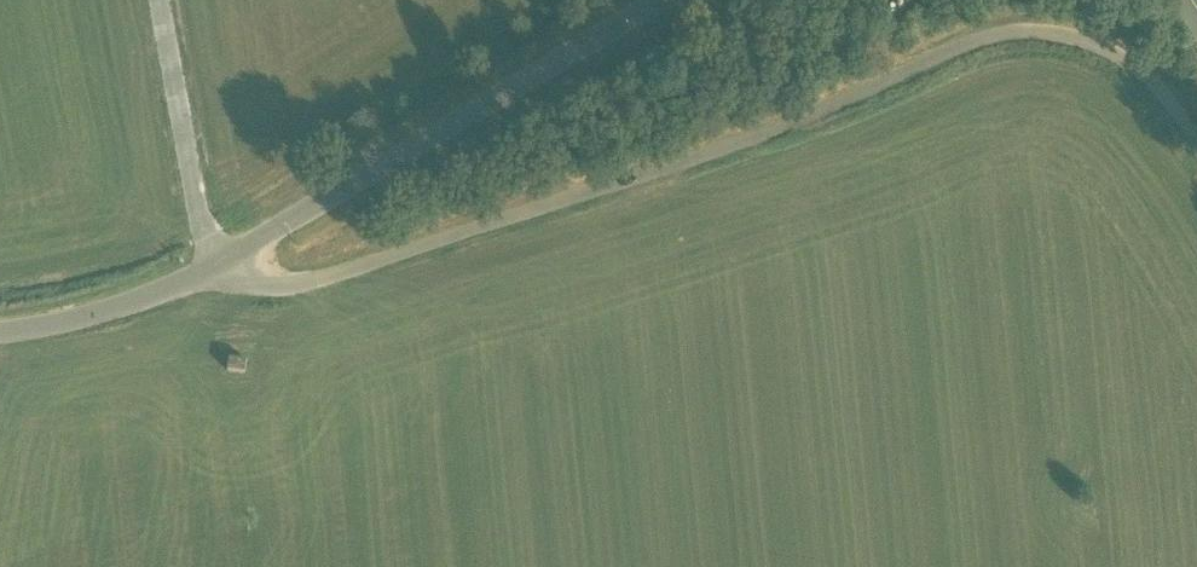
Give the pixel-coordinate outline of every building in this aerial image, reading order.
[(245,373),(247,361),(230,358),(228,371),(245,373)]
